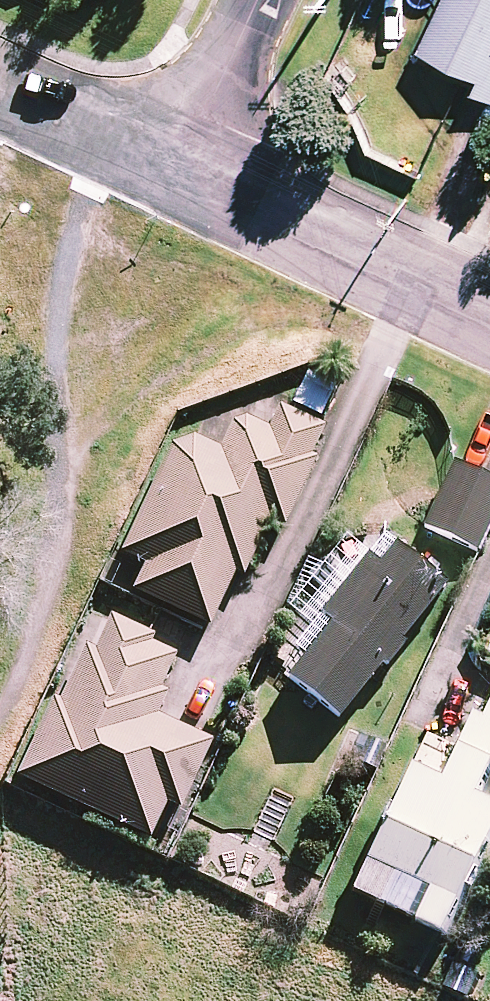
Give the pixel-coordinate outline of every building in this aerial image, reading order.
[(423,45),(483,73),(476,88),(489,94),(489,0),(444,0),(423,45)] [(226,445),(168,446),(116,552),(146,566),(135,590),(209,626),(236,571),(244,574),(271,518),(283,524),(328,432),(280,408),(268,431),(240,417),(226,445)] [(452,464),(425,528),(478,551),(489,525),(489,481),(452,464)] [(379,565),(369,557),(321,617),(327,622),(285,674),(339,718),(438,594),(445,584),(396,545),(379,565)] [(152,715),(179,655),(151,642),(154,636),(111,617),(95,652),(88,649),(62,705),(54,701),(19,777),(151,837),(167,802),(184,810),(214,744),(152,715)] [(484,715),(475,711),(456,751),(426,737),(353,891),(448,936),(489,848),(489,702),(484,715)]
